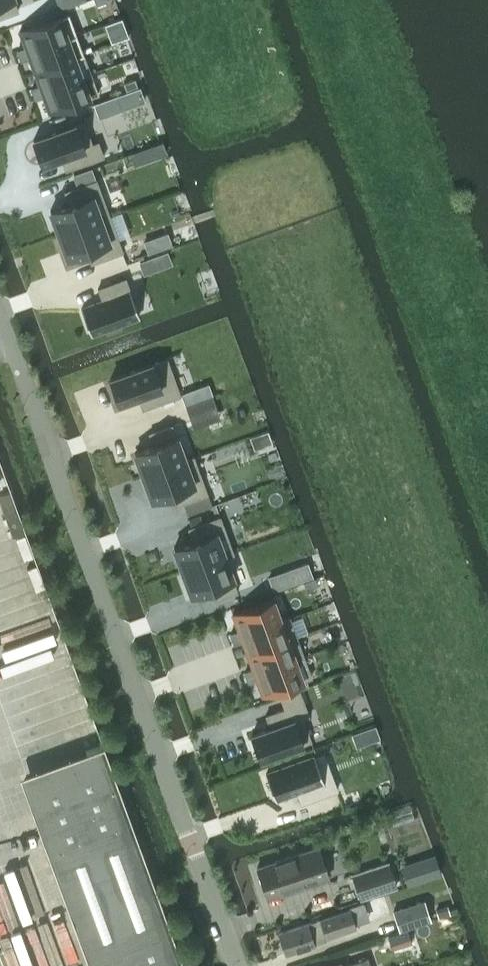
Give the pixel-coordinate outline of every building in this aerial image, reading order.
[(19,10),(15,0),(0,0),(0,17),(19,10)] [(60,9),(83,0),(56,0),(60,9)] [(23,45),(13,49),(15,55),(75,33),(67,13),(18,31),(23,45)] [(75,33),(15,55),(18,61),(28,58),(33,71),(82,52),(75,33)] [(38,85),(28,88),(30,95),(40,91),(90,72),(82,52),(33,71),(38,85)] [(40,91),(30,95),(32,101),(42,97),(48,111),(98,92),(90,72),(40,91)] [(134,79),(123,82),(126,89),(136,85),(134,79)] [(98,117),(116,110),(111,96),(93,103),(98,117)] [(75,123),(31,138),(40,165),(60,158),(64,170),(103,156),(97,140),(91,143),(83,120),(75,123)] [(68,204),(48,211),(57,235),(109,216),(95,177),(63,189),(68,204)] [(109,216),(57,235),(66,259),(85,252),(90,263),(122,251),(109,216)] [(100,299),(82,306),(92,333),(138,316),(124,277),(95,287),(100,299)] [(166,357),(109,378),(118,403),(137,396),(142,409),(180,395),(166,357)] [(212,395),(185,405),(191,419),(217,409),(212,395)] [(152,445),(133,452),(141,476),(186,459),(185,458),(177,435),(173,423),(148,433),(152,445)] [(186,459),(141,476),(150,500),(170,493),(174,504),(207,492),(193,455),(185,458),(186,459)] [(192,540),(172,547),(180,569),(224,553),(225,557),(234,553),(220,515),(187,527),(192,540)] [(224,553),(180,569),(190,595),(209,588),(213,599),(237,591),(225,557),(224,553)] [(313,577),(303,581),(305,589),(316,585),(313,577)] [(235,630),(229,632),(231,638),(281,618),(274,598),(230,615),(235,630)] [(281,618),(231,638),(233,643),(239,640),(245,655),(289,639),(290,640),(296,638),(288,615),(281,618)] [(250,668),(244,671),(246,676),(252,674),(253,675),(297,659),(296,657),(290,640),(289,639),(245,655),(250,668)] [(252,674),(246,676),(248,681),(254,679),(260,696),(304,679),(304,680),(311,677),(303,654),(296,657),(297,659),(253,675),(252,674)] [(345,662),(334,666),(337,674),(348,670),(345,662)] [(268,725),(248,733),(258,761),(304,745),(311,742),(303,718),(308,716),(298,687),(278,695),(283,709),(265,715),(268,725)] [(103,744),(19,774),(43,841),(67,906),(150,875),(127,810),(108,759),(103,745),(103,744)] [(323,751),(266,772),(276,798),(295,791),(300,803),(337,790),(323,751)] [(317,846),(257,866),(267,898),(328,877),(317,846)] [(387,861),(352,873),(360,898),(395,886),(387,861)] [(430,873),(426,863),(409,869),(412,879),(430,873)] [(67,906),(88,965),(106,965),(174,941),(150,875),(67,906)] [(392,909),(399,930),(430,920),(423,899),(392,909)] [(435,908),(438,917),(450,914),(446,904),(435,908)] [(335,913),(279,932),(286,953),(326,939),(325,937),(355,927),(353,921),(348,906),(334,911),(335,913)] [(413,926),(393,933),(402,962),(423,955),(416,933),(424,931),(421,923),(413,926)] [(106,965),(183,965),(174,941),(106,965)] [(367,953),(340,962),(340,961),(324,965),(371,965),(367,953)]
